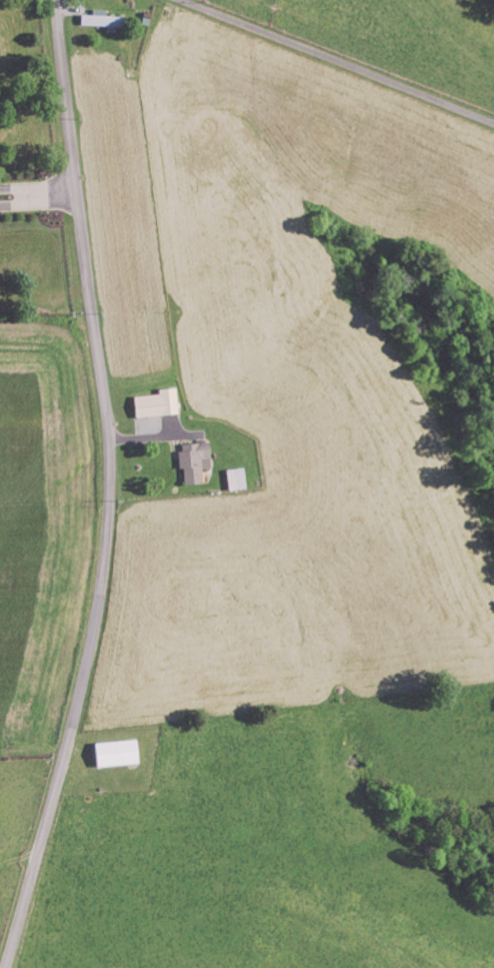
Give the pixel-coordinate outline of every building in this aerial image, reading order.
[(91,16),(79,16),(79,26),(104,27),(104,33),(115,33),(115,26),(124,27),(124,18),(104,17),(104,11),(91,11),(91,16)] [(177,415),(175,388),(157,389),(157,395),(132,396),(134,418),(177,415)] [(209,469),(207,442),(177,443),(179,469),(182,469),(183,485),(201,484),(200,469),(209,469)] [(225,470),(226,490),(245,489),(244,469),(225,470)] [(135,741),(93,743),(94,766),(136,765),(135,741)]
